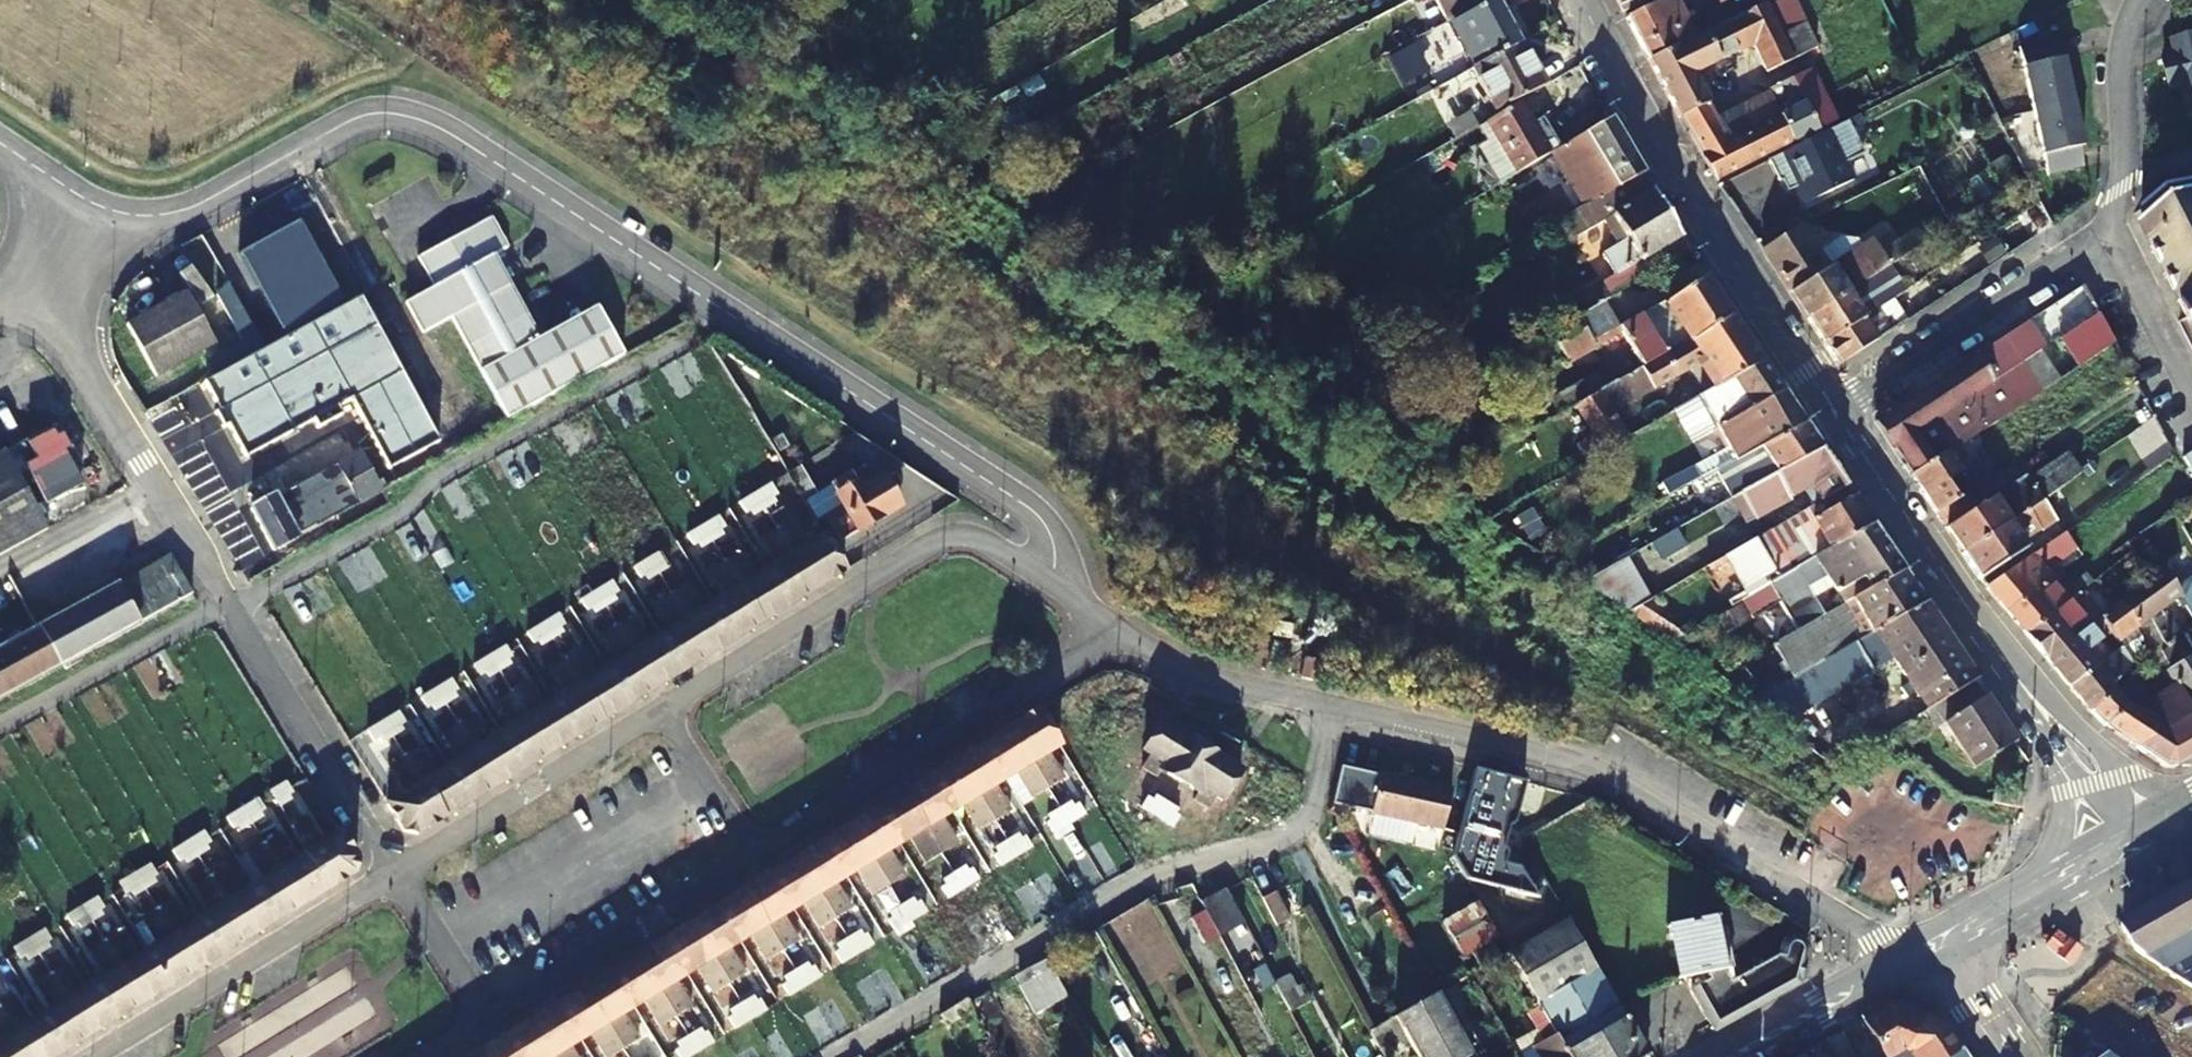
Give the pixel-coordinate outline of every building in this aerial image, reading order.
[(1445,25),(1493,0),(1433,0),(1445,25)] [(1623,14),(1652,0),(1616,0),(1623,14)] [(1648,62),(1694,39),(1687,26),(1727,6),(1724,0),(1663,0),(1625,18),(1648,62)] [(1755,47),(1767,72),(1817,47),(1805,24),(1789,33),(1779,13),(1803,1),(1802,0),(1774,0),(1740,17),(1755,47)] [(1493,2),(1451,24),(1475,69),(1516,46),(1493,2)] [(1733,34),(1729,36),(1738,55),(1755,47),(1740,17),(1727,23),(1733,34)] [(1693,77),(1715,66),(1738,55),(1729,36),(1733,34),(1727,23),(1694,39),(1648,62),(1716,181),(1837,121),(1812,70),(1766,94),(1777,116),(1728,142),(1715,119),(1693,77)] [(2171,41),(2175,57),(2163,60),(2169,87),(2174,90),(2185,87),(2187,96),(2185,100),(2188,118),(2191,117),(2191,37),(2171,41)] [(2059,61),(2055,40),(2019,49),(2034,113),(2074,104),(2070,83),(2065,84),(2059,61)] [(1401,83),(1428,70),(1413,41),(1386,55),(1401,83)] [(1516,46),(1475,69),(1471,71),(1495,114),(1544,87),(1520,44),(1516,46)] [(2070,83),(2064,60),(2059,61),(2065,84),(2070,83)] [(1777,116),(1766,94),(1715,119),(1728,142),(1777,116)] [(1517,174),(1548,156),(1517,104),(1487,122),(1517,174)] [(2079,124),(2074,104),(2034,113),(2048,177),(2084,169),(2080,149),(2074,126),(2079,124)] [(1774,157),(1801,206),(1873,168),(1847,118),(1774,157)] [(1641,176),(1607,120),(1550,154),(1582,209),(1636,179),(1641,176)] [(2084,147),(2079,124),(2074,126),(2080,149),(2084,147)] [(1746,219),(1778,195),(1756,165),(1723,188),(1746,219)] [(1623,291),(1688,252),(1650,191),(1645,194),(1636,179),(1582,209),(1558,222),(1570,241),(1602,221),(1616,244),(1600,254),(1623,291)] [(2143,211),(2149,223),(2141,227),(2191,330),(2191,186),(2143,211)] [(1790,294),(1807,320),(1890,267),(1935,238),(1917,212),(1828,269),(1790,294)] [(492,217),(418,258),(435,288),(406,304),(422,333),(450,317),(509,422),(624,357),(584,283),(527,313),(494,255),(509,247),(492,217)] [(297,222),(238,256),(255,287),(314,253),(297,222)] [(1800,227),(1795,231),(1808,251),(1814,248),(1800,227)] [(1790,294),(1828,269),(1814,248),(1808,251),(1795,231),(1762,251),(1790,294)] [(1891,300),(1905,291),(1890,267),(1807,320),(1823,344),(1891,300)] [(1612,274),(1555,309),(1565,325),(1576,318),(1603,302),(1623,291),(1612,274)] [(1556,345),(1578,382),(1558,394),(1566,409),(1572,406),(1731,316),(1705,277),(1663,305),(1659,303),(1617,327),(1603,302),(1576,318),(1583,329),(1556,345)] [(2083,288),(2039,312),(2052,335),(2096,311),(2083,288)] [(186,292),(125,325),(155,378),(215,344),(186,292)] [(1905,323),(1891,300),(1823,344),(1837,367),(1905,323)] [(1612,413),(1693,367),(1709,392),(1761,361),(1731,316),(1572,406),(1590,436),(1582,440),(1577,443),(1586,462),(1627,439),(1612,413)] [(2114,346),(2098,316),(2061,339),(2079,369),(2114,346)] [(1982,366),(1988,375),(2020,353),(2008,336),(1981,354),(1987,363),(1982,366)] [(1978,393),(1993,384),(1988,375),(1982,366),(1987,363),(1981,354),(1874,423),(1910,476),(1931,462),(1922,449),(1985,404),(1978,393)] [(1697,398),(1715,428),(1726,447),(1661,481),(1669,494),(1697,479),(1698,480),(1732,462),(1757,448),(1802,423),(1761,361),(1709,392),(1697,398)] [(1698,438),(1715,428),(1697,398),(1680,408),(1698,438)] [(1922,449),(1931,462),(1949,451),(1950,453),(1962,444),(1997,422),(1985,404),(1922,449)] [(1577,430),(1582,440),(1590,436),(1572,406),(1566,409),(1556,415),(1568,435),(1577,430)] [(1704,492),(1720,483),(1729,498),(1819,447),(1802,423),(1757,448),(1764,459),(1739,472),(1732,462),(1698,480),(1704,492)] [(45,503),(86,484),(60,427),(30,441),(38,459),(27,464),(45,503)] [(1910,476),(1936,514),(1984,483),(1987,481),(1962,444),(1950,453),(1949,451),(1931,462),(1910,476)] [(832,460),(837,457),(831,446),(814,457),(823,471),(834,464),(832,460)] [(1845,486),(1819,447),(1729,498),(1635,552),(1639,560),(1659,549),(1665,559),(1741,516),(1745,524),(1807,490),(1815,503),(1845,486)] [(273,552),(383,491),(371,469),(361,449),(250,510),(273,552)] [(49,531),(5,452),(0,455),(0,558),(49,531)] [(1984,483),(1936,514),(1964,554),(2070,479),(2080,472),(2067,453),(2033,476),(2043,490),(2038,494),(2028,480),(2025,476),(2012,485),(2012,488),(1995,498),(1984,483)] [(929,482),(900,464),(892,476),(921,495),(929,482)] [(876,481),(867,468),(852,477),(855,484),(837,495),(842,504),(826,514),(842,541),(900,507),(882,477),(876,481)] [(2043,490),(2033,476),(2028,480),(2038,494),(2043,490)] [(1964,554),(1981,579),(2028,547),(2025,542),(2057,522),(2053,516),(2083,496),(2070,479),(1964,554)] [(755,494),(763,508),(774,501),(771,497),(775,495),(769,485),(755,494)] [(1739,602),(1870,524),(1845,486),(1815,503),(1725,556),(1742,585),(1723,596),(1730,607),(1739,602)] [(755,494),(740,503),(746,513),(749,511),(752,515),(763,508),(755,494)] [(2180,527),(2191,520),(2191,500),(2172,513),(2180,527)] [(703,526),(711,540),(721,534),(718,529),(723,526),(717,517),(703,526)] [(814,591),(845,572),(823,536),(809,544),(794,519),(777,530),(814,591)] [(1870,524),(1739,602),(1750,620),(1778,604),(1793,632),(1818,617),(1802,589),(1822,579),(1838,606),(1901,571),(1870,524)] [(703,526),(699,529),(688,535),(694,545),(697,543),(700,547),(711,540),(703,526)] [(788,607),(814,591),(777,530),(760,540),(775,565),(766,571),(788,607)] [(2067,569),(2062,562),(2078,549),(2065,533),(1987,588),(2008,613),(2051,581),(2067,569)] [(2126,544),(2133,553),(2134,555),(2145,547),(2138,536),(2126,544)] [(649,559),(658,573),(668,567),(665,562),(671,559),(665,549),(649,559)] [(761,624),(788,607),(766,571),(756,576),(741,551),(724,562),(761,624)] [(193,595),(169,558),(156,565),(40,628),(61,667),(193,595)] [(1619,606),(1644,591),(1626,558),(1583,583),(1619,606)] [(649,559),(645,561),(635,568),(640,578),(644,575),(647,580),(658,573),(649,559)] [(734,639),(761,624),(724,562),(706,572),(722,598),(713,603),(734,639)] [(1783,669),(1789,679),(1922,602),(1901,571),(1838,606),(1818,617),(1793,632),(1769,646),(1783,669)] [(2167,669),(2191,713),(2191,656),(2164,607),(2179,595),(2162,572),(2139,589),(2170,642),(2163,646),(2173,665),(2167,669)] [(2076,582),(2077,584),(2072,588),(2068,584),(2059,590),(2051,581),(2008,613),(2026,635),(2086,589),(2092,584),(2085,576),(2076,582)] [(595,592),(604,606),(614,600),(612,595),(617,592),(611,583),(595,592)] [(708,656),(734,639),(713,603),(704,608),(688,584),(671,594),(708,656)] [(2047,660),(2071,642),(2065,634),(2084,618),(2074,606),(2088,595),(2090,594),(2086,589),(2026,635),(2047,660)] [(2167,732),(2137,750),(2162,767),(2176,768),(2191,759),(2191,713),(2167,669),(2173,665),(2163,646),(2170,642),(2139,589),(2120,604),(2136,629),(2151,653),(2172,691),(2152,702),(2151,703),(2167,732)] [(595,592),(591,594),(580,601),(586,611),(591,608),(595,612),(604,606),(595,592)] [(2181,600),(2191,620),(2191,593),(2181,600)] [(681,672),(708,656),(671,594),(653,605),(669,630),(659,636),(681,672)] [(1923,711),(1973,680),(1922,602),(1789,679),(1752,700),(1771,719),(1814,694),(1819,701),(1890,660),(1923,711)] [(2115,640),(2117,643),(2136,629),(2120,604),(2105,616),(2100,620),(2111,635),(2115,640)] [(543,625),(552,639),(562,632),(560,628),(564,625),(558,615),(543,625)] [(654,689),(681,672),(659,636),(650,642),(634,617),(617,628),(654,689)] [(2047,660),(2071,689),(2096,668),(2085,655),(2111,635),(2100,620),(2071,642),(2047,660)] [(543,625),(539,627),(527,634),(532,644),(538,641),(541,645),(552,639),(543,625)] [(61,667),(40,628),(0,650),(0,700),(61,667)] [(629,704),(654,689),(617,628),(600,638),(616,662),(607,668),(629,704)] [(2120,648),(2132,664),(2151,653),(2136,629),(2117,643),(2120,648)] [(2099,651),(2107,659),(2120,648),(2117,643),(2115,640),(2099,651)] [(490,657),(499,671),(509,665),(507,660),(511,658),(504,648),(490,657)] [(2071,689),(2090,712),(2116,691),(2111,685),(2128,671),(2127,669),(2132,664),(2120,648),(2107,659),(2096,668),(2071,689)] [(602,721),(629,704),(607,668),(597,674),(582,649),(565,659),(602,721)] [(490,657),(485,660),(475,666),(481,676),(485,673),(488,678),(499,671),(490,657)] [(1298,679),(1313,682),(1317,662),(1303,658),(1298,679)] [(575,737),(602,721),(565,659),(547,669),(563,696),(554,701),(575,737)] [(1752,700),(1789,679),(1783,669),(1744,692),(1749,702),(1752,700)] [(2151,703),(2152,702),(2134,677),(2116,691),(2090,712),(2108,730),(2137,750),(2167,732),(2151,703)] [(1923,711),(1884,735),(1900,748),(1939,723),(1971,769),(2014,741),(1973,680),(1923,711)] [(437,689),(446,705),(455,698),(452,694),(456,691),(450,681),(437,689)] [(548,753),(575,737),(554,701),(544,707),(528,682),(511,692),(548,753)] [(437,689),(432,692),(421,699),(426,709),(431,707),(434,712),(446,705),(437,689)] [(522,769),(548,753),(511,692),(494,703),(510,728),(501,734),(522,769)] [(1048,754),(1059,747),(1037,711),(1009,728),(1046,789),(1063,779),(1048,754)] [(383,723),(392,737),(402,731),(399,726),(404,723),(398,714),(383,723)] [(495,786),(522,769),(501,734),(491,740),(476,714),(458,725),(495,786)] [(1178,783),(1201,747),(1161,722),(1143,752),(1149,756),(1141,768),(1155,777),(1161,771),(1178,783)] [(383,723),(379,724),(367,732),(373,742),(378,739),(381,743),(392,737),(383,723)] [(469,802),(495,786),(458,725),(441,736),(457,761),(447,767),(469,802)] [(1029,800),(1046,789),(1009,728),(983,744),(1004,780),(1014,775),(1029,800)] [(996,786),(1004,780),(983,744),(956,760),(993,822),(1010,811),(996,786)] [(1223,802),(1240,773),(1201,747),(1178,783),(1197,794),(1193,801),(1207,811),(1215,798),(1223,802)] [(442,819),(469,802),(447,767),(438,773),(422,748),(405,758),(442,819)] [(416,835),(442,819),(405,758),(389,768),(404,793),(387,803),(405,832),(416,835)] [(956,760),(929,777),(951,813),(960,808),(976,833),(993,822),(956,760)] [(1440,832),(1449,792),(1377,774),(1368,815),(1440,832)] [(942,819),(951,813),(929,777),(903,792),(940,854),(956,843),(942,819)] [(270,792),(280,808),(290,801),(287,795),(292,792),(286,782),(270,792)] [(923,865),(940,854),(903,792),(877,809),(899,845),(908,839),(923,865)] [(1544,822),(1573,804),(1565,792),(1564,792),(1536,809),(1544,822)] [(1156,818),(1165,804),(1155,798),(1152,802),(1147,799),(1141,808),(1156,818)] [(241,810),(251,825),(261,819),(257,815),(264,811),(257,800),(241,810)] [(1059,811),(1068,825),(1084,815),(1077,804),(1071,808),(1069,805),(1059,811)] [(1173,815),(1176,810),(1165,804),(1156,818),(1172,829),(1178,819),(1173,815)] [(890,851),(899,845),(877,809),(850,826),(887,886),(905,876),(890,851)] [(241,810),(227,818),(234,829),(238,826),(242,831),(251,825),(241,810)] [(1068,825),(1059,811),(1050,818),(1051,821),(1046,824),(1052,835),(1065,827),(1068,825)] [(291,829),(306,854),(328,889),(353,874),(358,859),(341,832),(324,842),(308,817),(290,828),(291,829)] [(1091,834),(1110,863),(1124,854),(1106,824),(1091,834)] [(870,897),(887,886),(850,826),(823,842),(845,878),(855,872),(870,897)] [(188,842),(198,858),(208,852),(205,847),(211,843),(203,833),(188,842)] [(300,906),(328,889),(306,854),(296,860),(280,835),(263,845),(300,906)] [(1006,843),(1015,857),(1030,848),(1023,838),(1019,841),(1016,837),(1006,843)] [(188,842),(173,852),(180,863),(186,859),(189,864),(198,858),(188,842)] [(836,885),(845,878),(823,842),(797,858),(834,919),(851,909),(836,885)] [(1015,857),(1006,843),(996,849),(999,853),(993,857),(999,867),(1011,859),(1015,857)] [(264,880),(253,886),(275,922),(300,906),(263,845),(248,855),(264,880)] [(801,905),(817,929),(834,919),(797,858),(771,874),(793,911),(801,905)] [(136,875),(145,890),(156,883),(153,879),(158,876),(151,865),(136,875)] [(227,866),(210,877),(248,938),(275,922),(253,886),(243,892),(227,866)] [(954,876),(962,890),(978,880),(972,870),(967,873),(964,869),(954,876)] [(744,890),(782,951),(798,941),(782,917),(793,911),(771,874),(744,890)] [(136,875),(120,884),(127,894),(131,892),(134,896),(145,890),(136,875)] [(962,890),(954,876),(943,882),(946,886),(942,889),(947,898),(959,891),(962,890)] [(210,912),(199,919),(221,954),(248,938),(210,877),(194,887),(210,912)] [(764,962),(782,951),(744,890),(717,907),(739,944),(742,941),(753,960),(760,955),(764,962)] [(1225,890),(1200,904),(1204,913),(1204,914),(1216,938),(1243,925),(1225,890)] [(1275,891),(1260,898),(1274,924),(1289,917),(1275,891)] [(2122,931),(2136,954),(2191,990),(2191,891),(2122,931)] [(83,907),(93,921),(102,915),(100,912),(105,908),(98,898),(83,907)] [(175,899),(158,909),(195,971),(221,954),(199,919),(191,925),(175,899)] [(1497,936),(1476,900),(1439,922),(1459,958),(1497,936)] [(900,908),(908,922),(925,913),(919,902),(914,905),(912,901),(900,908)] [(83,907),(67,916),(74,927),(78,925),(81,929),(93,921),(83,907)] [(717,907),(691,923),(728,985),(745,974),(730,949),(739,944),(717,907)] [(908,922),(900,908),(890,914),(893,919),(888,922),(894,931),(905,924),(908,922)] [(157,945),(147,952),(168,987),(195,971),(158,909),(141,920),(157,945)] [(1204,914),(1190,922),(1202,946),(1216,938),(1204,914)] [(1716,952),(1709,917),(1663,927),(1673,980),(1710,972),(1711,976),(1692,986),(1715,1028),(1798,983),(1807,951),(1804,941),(1800,937),(1796,934),(1794,934),(1791,934),(1787,936),(1786,937),(1782,941),(1779,946),(1778,951),(1778,953),(1730,980),(1725,971),(1724,969),(1721,952),(1716,952)] [(1506,953),(1541,1013),(1567,1056),(1643,1056),(1647,1054),(1566,918),(1506,953)] [(711,995),(728,985),(691,923),(664,940),(686,976),(696,971),(711,995)] [(31,939),(40,955),(50,949),(47,944),(52,941),(45,930),(31,939)] [(123,931),(105,941),(143,1003),(168,987),(147,952),(138,957),(123,931)] [(2054,931),(2041,946),(2065,966),(2077,951),(2054,931)] [(848,940),(856,955),(872,945),(866,935),(861,939),(857,934),(848,940)] [(1497,936),(1459,958),(1469,974),(1506,953),(1497,936)] [(31,939),(14,949),(21,960),(26,957),(29,961),(40,955),(31,939)] [(664,940),(637,956),(674,1017),(691,1007),(676,981),(686,976),(664,940)] [(848,940),(836,948),(838,952),(834,955),(840,965),(856,955),(848,940)] [(104,978),(94,984),(115,1020),(143,1003),(105,941),(88,952),(104,978)] [(658,1028),(674,1017),(637,956),(611,972),(633,1009),(642,1003),(658,1028)] [(864,967),(881,995),(894,986),(877,959),(864,967)] [(68,964),(52,974),(90,1035),(115,1020),(94,984),(85,989),(68,964)] [(795,973),(804,987),(819,978),(813,968),(808,971),(804,967),(795,973)] [(624,1014),(633,1009),(611,972),(584,988),(622,1049),(639,1040),(624,1014)] [(1046,1001),(1030,972),(1014,980),(1030,1009),(1046,1001)] [(804,987),(795,973),(783,980),(786,984),(782,987),(788,997),(801,989),(804,987)] [(51,1011),(41,1017),(63,1052),(90,1035),(52,974),(36,984),(51,1011)] [(1281,995),(1289,1012),(1310,1000),(1302,985),(1281,995)] [(622,1049),(584,988),(557,1005),(579,1041),(589,1035),(603,1056),(609,1056),(622,1049)] [(1005,1056),(1017,1049),(1011,1038),(1013,1037),(988,994),(974,1003),(1005,1056)] [(1393,1019),(1410,1048),(1415,1056),(1467,1056),(1469,1055),(1467,1049),(1474,1044),(1464,1026),(1456,1030),(1435,994),(1393,1019)] [(29,1056),(55,1056),(63,1052),(41,1017),(32,1023),(16,997),(0,1006),(0,1011),(29,1056)] [(741,1006),(749,1020),(764,1011),(758,1001),(753,1004),(750,1000),(741,1006)] [(939,1015),(946,1028),(973,1012),(965,1000),(939,1015)] [(579,1041),(557,1005),(532,1021),(554,1056),(577,1056),(570,1047),(579,1041)] [(749,1020),(741,1006),(730,1013),(732,1017),(727,1020),(733,1030),(747,1022),(749,1020)] [(1942,1022),(1887,1007),(1860,1023),(1879,1056),(1897,1056),(1895,1055),(1902,1051),(1908,1053),(1911,1056),(1965,1056),(1942,1022)] [(0,1011),(0,1056),(29,1056),(0,1011)] [(1541,1013),(1530,1019),(1542,1041),(1520,1053),(1522,1056),(1567,1056),(1541,1013)] [(1382,1056),(1393,1056),(1410,1048),(1393,1019),(1369,1033),(1382,1056)] [(532,1021),(504,1037),(517,1056),(554,1056),(532,1021)] [(687,1039),(696,1053),(712,1044),(705,1033),(701,1036),(698,1032),(687,1039)] [(504,1037),(478,1053),(480,1056),(517,1056),(504,1037)] [(678,1056),(690,1056),(696,1053),(687,1039),(677,1045),(679,1049),(675,1053),(678,1056)]
